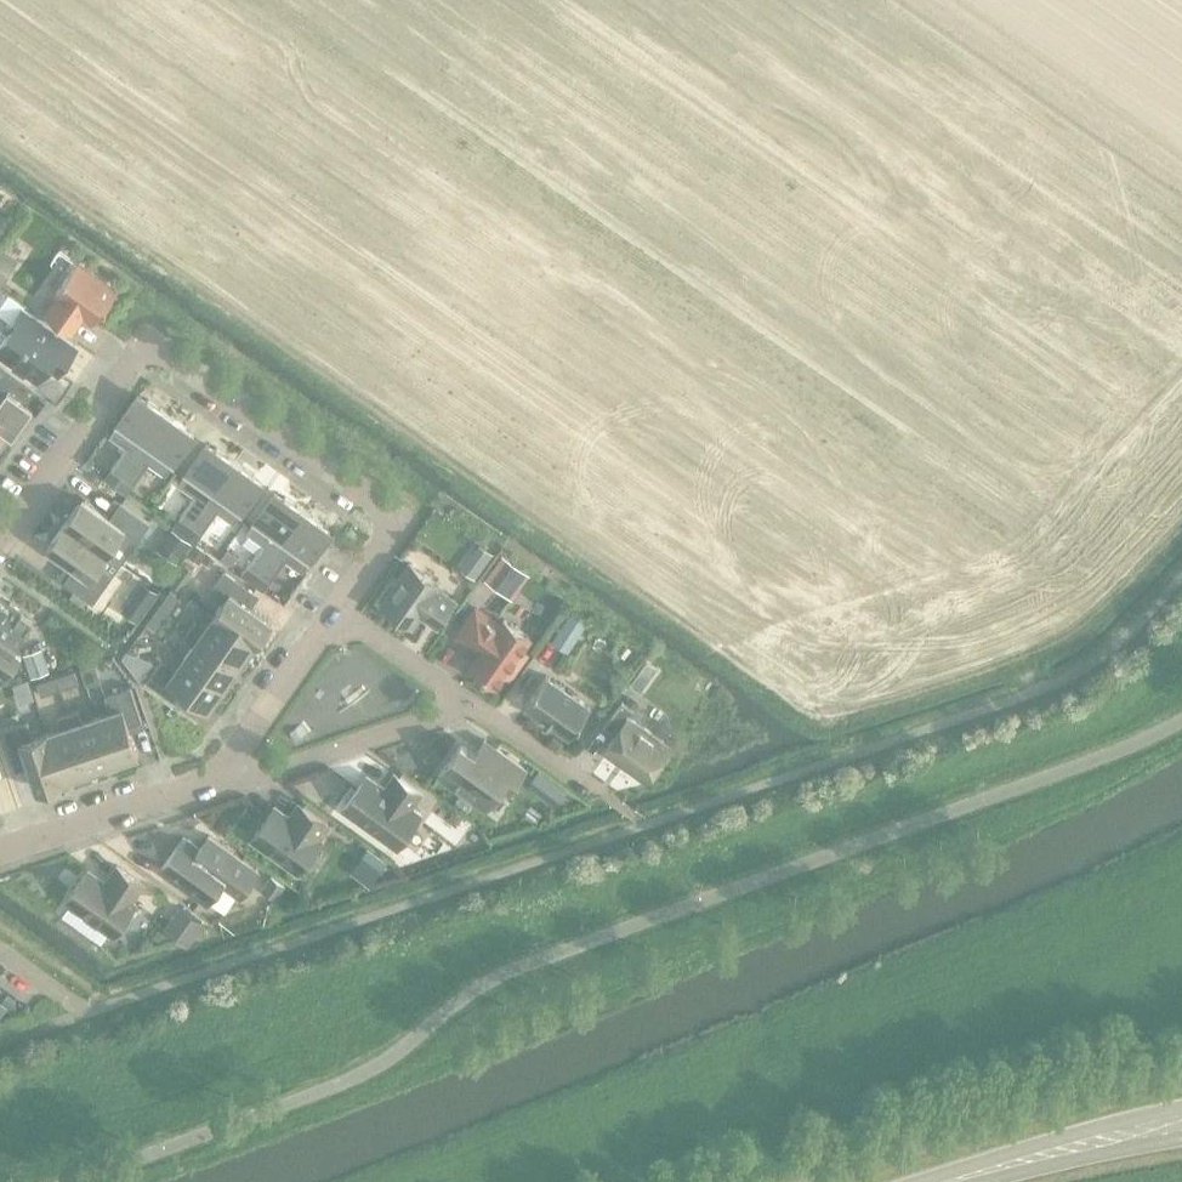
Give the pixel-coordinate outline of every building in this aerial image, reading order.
[(45,315),(71,333),(84,315),(95,323),(117,291),(78,263),(55,295),(58,297),(45,315)] [(9,273),(0,267),(0,286),(9,273)] [(0,330),(0,356),(36,382),(56,354),(67,362),(78,347),(23,308),(7,297),(0,307),(0,316),(12,324),(8,328),(11,330),(8,334),(1,329),(0,330)] [(104,476),(115,484),(167,410),(148,397),(146,400),(138,393),(110,433),(126,445),(104,476)] [(11,441),(32,413),(7,394),(0,405),(0,433),(11,441)] [(167,410),(115,484),(127,493),(134,482),(149,461),(165,473),(194,433),(185,427),(186,424),(167,410)] [(172,525),(183,533),(236,459),(216,446),(215,448),(206,441),(178,481),(194,493),(179,514),(172,525)] [(236,459),(183,533),(193,540),(194,541),(202,531),(217,509),(234,521),(262,481),(253,475),(255,473),(236,459)] [(240,573),(252,581),(304,508),(285,494),(283,496),(274,490),(246,530),(263,541),(248,563),(240,573)] [(82,496),(65,520),(107,550),(121,561),(130,548),(150,520),(120,499),(109,515),(82,496)] [(304,508),(252,581),(263,589),(270,579),(286,558),(302,570),(330,530),(322,524),(323,521),(304,508)] [(65,520),(47,545),(74,564),(63,580),(93,601),(112,573),(121,561),(107,551),(65,520)] [(172,525),(164,536),(185,551),(193,540),(183,533),(172,525)] [(195,541),(187,553),(198,561),(200,557),(209,563),(214,555),(195,541)] [(470,554),(484,564),(492,552),(478,543),(470,554)] [(226,549),(219,558),(230,566),(236,556),(226,549)] [(499,556),(483,579),(509,598),(525,575),(499,556)] [(438,586),(441,583),(410,561),(381,601),(412,623),(422,610),(426,613),(425,614),(437,623),(455,598),(438,586)] [(224,600),(215,611),(253,640),(255,641),(272,619),(247,601),(256,589),(226,567),(210,589),(224,600)] [(144,581),(133,596),(148,607),(159,591),(144,581)] [(170,588),(158,604),(169,611),(180,595),(170,588)] [(11,601),(10,600),(8,603),(0,597),(0,615),(11,601)] [(0,616),(0,680),(2,681),(21,654),(11,647),(32,616),(11,601),(0,616)] [(169,611),(158,604),(147,620),(157,628),(169,611)] [(521,647),(530,635),(504,617),(500,623),(476,606),(458,632),(476,644),(477,642),(483,646),(471,664),(496,683),(505,671),(510,675),(527,651),(521,647)] [(553,639),(568,649),(588,618),(573,608),(553,639)] [(196,616),(190,625),(240,662),(251,647),(248,645),(253,640),(215,611),(207,624),(196,616)] [(194,641),(184,653),(222,681),(222,680),(227,675),(228,677),(240,662),(190,625),(183,634),(194,641)] [(41,647),(24,653),(32,675),(49,669),(41,647)] [(127,649),(122,655),(130,666),(139,654),(127,649)] [(222,681),(184,653),(176,665),(161,654),(145,676),(174,698),(183,687),(209,706),(226,683),(222,680),(222,681)] [(75,668),(56,674),(60,687),(78,680),(75,668)] [(648,677),(638,670),(629,682),(639,689),(648,677)] [(525,703),(569,734),(591,705),(546,673),(525,703)] [(60,687),(56,674),(37,681),(41,693),(60,687)] [(26,677),(12,682),(19,702),(33,697),(26,677)] [(110,709),(96,714),(112,758),(111,758),(112,761),(113,761),(138,752),(128,723),(142,718),(130,684),(104,692),(110,709)] [(605,748),(646,777),(670,744),(628,715),(634,707),(622,698),(604,724),(616,732),(605,748)] [(78,707),(68,710),(88,769),(105,763),(104,760),(111,758),(112,758),(96,714),(82,719),(78,707)] [(61,726),(47,730),(61,775),(62,774),(69,773),(70,775),(88,769),(68,710),(57,714),(61,726)] [(61,775),(47,730),(33,735),(28,718),(1,727),(13,761),(27,757),(37,788),(63,779),(64,778),(62,774),(61,775)] [(438,773),(485,807),(500,785),(509,791),(526,766),(495,745),(485,758),(461,741),(438,773)] [(539,769),(528,783),(542,793),(552,778),(539,769)] [(420,811),(412,805),(422,791),(394,771),(383,785),(366,773),(343,806),(397,844),(420,811)] [(251,837),(298,870),(321,838),(319,836),(328,823),(299,802),(289,815),(275,804),(251,837)] [(450,803),(443,813),(458,824),(465,814),(450,803)] [(160,867),(207,900),(220,881),(240,895),(259,868),(209,833),(200,845),(183,834),(160,867)] [(366,846),(358,857),(377,870),(384,860),(366,846)] [(131,898),(143,882),(117,863),(109,876),(110,877),(107,881),(88,868),(66,898),(113,932),(136,901),(131,898)] [(270,874),(261,886),(275,896),(284,883),(270,874)] [(165,925),(178,935),(188,942),(198,929),(204,921),(181,903),(165,925)]
